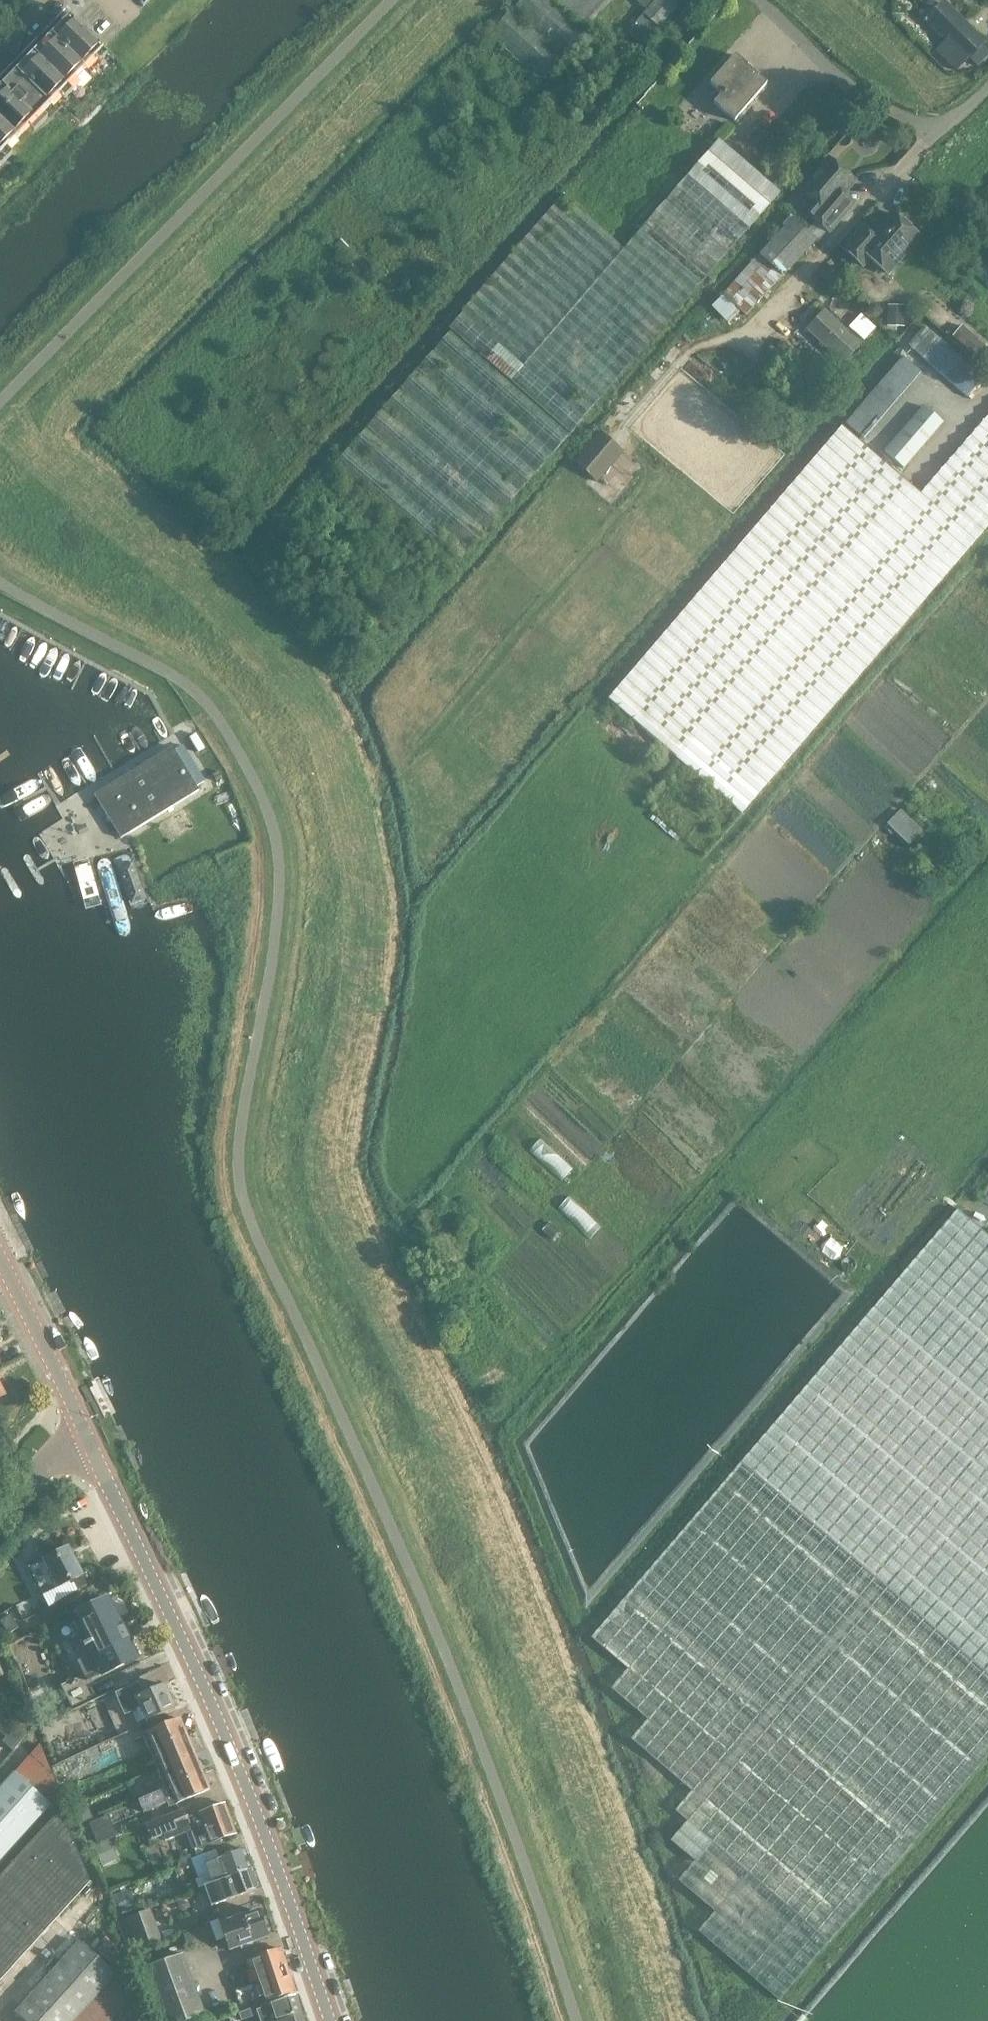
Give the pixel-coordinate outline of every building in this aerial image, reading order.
[(587,33),(552,0),(520,0),(489,33),(541,81),(587,33)] [(587,28),(612,0),(563,0),(560,3),(587,28)] [(642,13),(626,31),(642,46),(658,27),(679,5),(674,0),(638,0),(637,1),(646,9),(642,13)] [(0,80),(0,156),(103,51),(69,18),(68,18),(70,16),(71,15),(72,14),(70,11),(68,10),(67,11),(65,12),(64,14),(0,80)] [(985,41),(965,21),(959,27),(948,15),(944,20),(934,10),(924,20),(934,30),(945,40),(935,50),(956,70),(965,61),(968,57),(977,66),(987,54),(987,50),(982,44),(985,41)] [(734,121),(767,84),(746,66),(747,66),(734,54),(709,83),(721,93),(713,102),(734,121)] [(370,663),(779,194),(717,140),(639,229),(624,248),(562,194),(461,310),(462,312),(448,328),(450,330),(252,560),(370,663)] [(824,209),(815,220),(827,231),(845,209),(835,200),(853,179),(829,159),(819,170),(815,170),(810,177),(810,181),(802,191),(824,209)] [(919,237),(892,212),(891,213),(892,214),(872,236),(861,227),(843,249),(861,265),(868,257),(886,272),(887,272),(886,271),(895,261),(897,263),(919,237)] [(745,315),(816,240),(790,216),(782,225),(784,227),(722,295),(745,315)] [(842,363),(860,344),(823,310),(806,329),(842,363)] [(925,324),(908,343),(967,393),(983,374),(925,324)] [(981,357),(987,348),(987,344),(962,324),(954,336),(981,357)] [(865,437),(923,369),(905,353),(847,421),(865,437)] [(743,836),(987,543),(987,386),(909,476),(838,415),(766,499),(589,704),(743,836)] [(921,410),(884,451),(902,468),(939,427),(921,410)] [(590,475),(613,447),(597,433),(573,461),(590,475)] [(198,731),(94,794),(121,839),(216,780),(224,775),(198,731)] [(896,861),(922,830),(898,809),(872,841),(896,861)] [(23,858),(23,859),(36,880),(37,882),(40,884),(43,884),(44,882),(44,880),(43,877),(31,857),(29,855),(28,855),(27,855),(26,855),(25,855),(24,856),(23,857),(23,858)] [(0,872),(0,873),(13,893),(15,895),(18,897),(21,897),(22,895),(22,893),(20,890),(8,871),(6,869),(5,868),(4,868),(3,869),(2,869),(1,870),(0,871),(0,872)] [(530,1148),(563,1178),(574,1166),(542,1136),(530,1148)] [(591,1235),(602,1224),(570,1194),(560,1205),(591,1235)] [(960,1211),(593,1638),(629,1669),(613,1689),(649,1720),(633,1740),(693,1792),(677,1811),(689,1822),(672,1841),(696,1862),(680,1881),(716,1913),(700,1932),(780,2001),(987,1758),(987,1235),(960,1211)] [(48,1608),(87,1585),(67,1547),(28,1568),(48,1608)] [(88,1645),(92,1653),(77,1661),(86,1681),(102,1673),(104,1677),(140,1659),(123,1626),(115,1630),(101,1601),(77,1613),(90,1641),(83,1644),(85,1647),(88,1645)] [(18,1627),(10,1614),(0,1620),(0,1621),(8,1634),(18,1627)] [(145,1720),(175,1708),(165,1684),(141,1694),(136,1683),(115,1692),(124,1715),(140,1708),(145,1720)] [(0,1707),(0,1724),(2,1726),(14,1711),(14,1712),(18,1708),(7,1699),(0,1707)] [(2,1726),(0,1728),(0,1732),(5,1737),(18,1723),(19,1724),(23,1720),(14,1712),(14,1711),(2,1726)] [(143,1734),(145,1740),(150,1750),(154,1748),(155,1750),(187,1736),(180,1718),(143,1734)] [(18,1723),(5,1737),(2,1741),(12,1750),(28,1732),(19,1724),(18,1723)] [(187,1736),(155,1750),(159,1762),(155,1763),(157,1769),(194,1754),(187,1736)] [(0,1787),(0,1860),(60,1793),(39,1743),(0,1787)] [(194,1754),(157,1769),(164,1786),(202,1771),(194,1754)] [(209,1789),(202,1771),(164,1786),(165,1788),(138,1799),(142,1811),(164,1802),(170,1800),(172,1804),(209,1789)] [(198,1813),(199,1816),(191,1819),(197,1833),(191,1835),(198,1855),(221,1847),(218,1840),(235,1833),(224,1803),(198,1813)] [(59,1810),(54,1805),(0,1861),(0,1872),(59,1810)] [(145,1825),(151,1840),(190,1824),(184,1808),(145,1825)] [(0,1875),(0,1979),(89,1882),(62,1816),(58,1812),(0,1875)] [(107,1815),(77,1827),(87,1849),(116,1837),(107,1815)] [(245,1848),(205,1863),(209,1875),(196,1879),(199,1888),(252,1868),(245,1848)] [(252,1868),(199,1888),(204,1887),(211,1906),(259,1888),(252,1868)] [(217,1916),(220,1924),(229,1951),(268,1938),(258,1910),(243,1916),(239,1906),(217,1916)] [(138,1945),(160,1937),(149,1908),(127,1916),(138,1945)] [(115,1973),(97,1958),(79,1941),(14,2011),(25,2020),(108,2020),(135,1991),(115,1973)] [(252,1958),(246,1960),(249,1970),(255,1968),(259,1979),(287,1970),(280,1948),(252,1958)] [(205,2015),(182,1954),(145,1968),(165,2020),(189,2020),(205,2015)] [(287,1970),(259,1979),(266,2000),(294,1991),(287,1970)] [(228,2002),(232,2014),(251,2008),(247,1995),(228,2002)] [(266,2005),(266,2007),(257,2010),(261,2020),(285,2020),(303,2015),(296,1995),(266,2005)] [(252,2016),(250,2008),(238,2012),(241,2020),(252,2016)]
